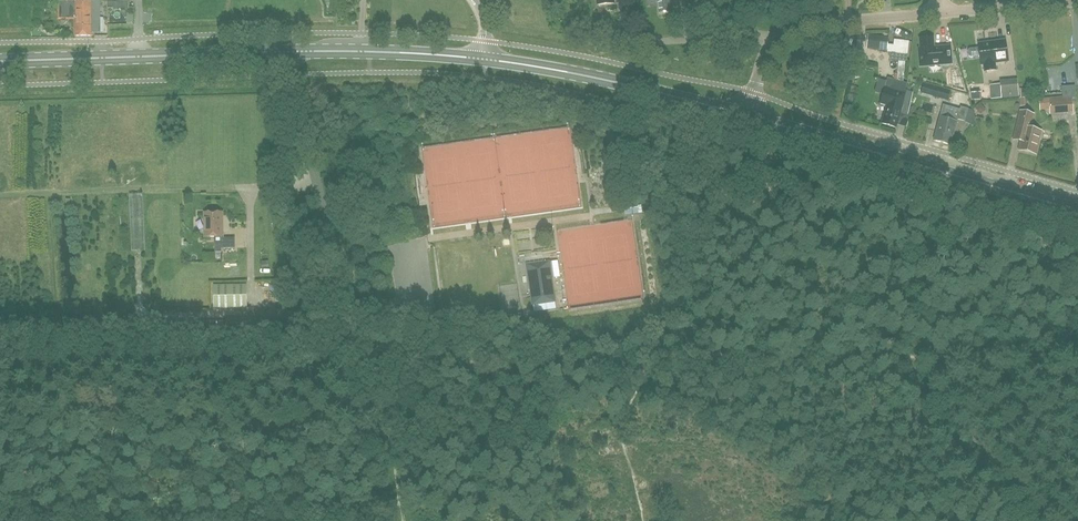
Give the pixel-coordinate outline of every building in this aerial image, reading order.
[(74,0),(74,1),(58,1),(58,20),(74,20),(74,36),(93,36),(94,0),(88,0),(75,0),(74,0)] [(659,13),(672,12),(670,0),(658,0),(659,13)] [(890,37),(888,37),(868,35),(866,49),(889,52),(890,37)] [(903,38),(902,54),(913,55),(914,39),(903,38)] [(1008,62),(1007,54),(1006,48),(1004,39),(978,43),(979,47),(980,56),(982,55),(982,56),(984,70),(995,68),(994,64),(1008,62)] [(952,49),(940,49),(940,51),(936,51),(936,40),(928,40),(928,42),(922,42),(922,50),(920,49),(920,57),(922,57),(922,67),(929,67),(929,66),(942,66),(942,67),(952,67),(952,49)] [(903,71),(906,66),(896,60),(893,66),(903,71)] [(959,71),(951,72),(953,88),(965,91),(959,71)] [(1000,81),(1000,84),(1002,99),(1019,97),(1016,79),(1000,81)] [(886,104),(881,122),(896,126),(900,110),(908,112),(912,92),(906,91),(907,84),(894,81),(885,86),(888,86),(885,95),(881,94),(879,103),(886,104)] [(948,90),(926,84),(924,93),(946,98),(948,90)] [(1048,98),(1049,109),(1050,115),(1072,113),(1071,107),(1071,98),(1076,98),(1075,86),(1061,86),(1062,97),(1048,98)] [(959,109),(950,106),(942,105),(933,140),(950,143),(956,118),(964,120),(967,108),(959,106),(959,109)] [(1032,113),(1019,110),(1012,138),(1020,140),(1018,148),(1034,152),(1040,130),(1029,127),(1032,113)] [(858,119),(855,127),(865,129),(867,121),(858,119)] [(131,251),(145,250),(142,194),(129,195),(131,251)] [(623,205),(624,211),(625,216),(631,215),(639,214),(637,205),(637,202),(634,202),(630,203),(623,204),(623,205)] [(205,213),(205,239),(222,239),(222,213),(205,213)] [(533,281),(529,281),(534,312),(556,309),(551,278),(547,278),(545,262),(530,265),(533,281)] [(248,309),(247,287),(214,287),(214,310),(248,309)]
